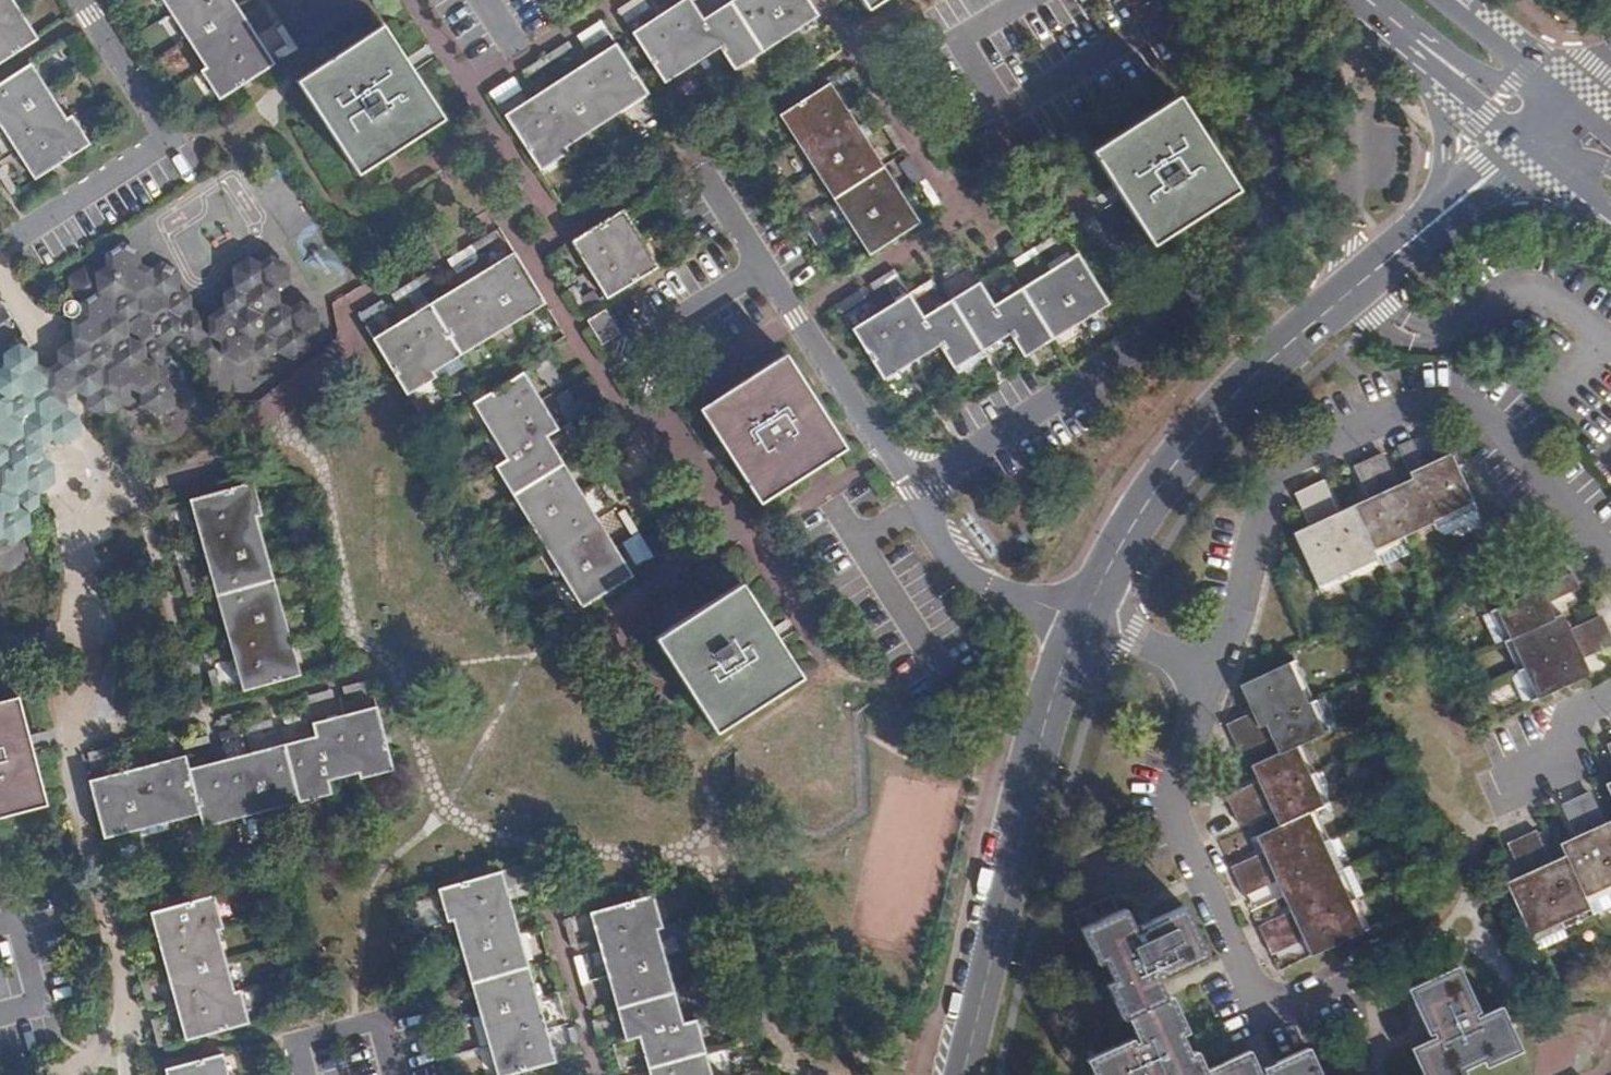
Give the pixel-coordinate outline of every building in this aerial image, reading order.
[(8,0),(0,0),(0,63),(34,41),(17,15),(8,0)] [(205,68),(223,97),(273,65),(255,37),(238,9),(232,0),(168,0),(175,11),(192,38),(209,66),(205,68)] [(268,0),(261,0),(273,19),(278,15),(268,0)] [(620,8),(628,21),(635,17),(631,11),(647,1),(647,0),(633,0),(620,8)] [(702,14),(693,0),(681,0),(662,12),(633,30),(664,78),(692,59),(720,42),(734,64),(762,45),(790,28),(817,10),(811,0),(735,0),(732,2),(705,19),(702,14)] [(702,14),(708,10),(701,0),(693,0),(702,14)] [(883,0),(864,0),(869,9),(883,0)] [(603,19),(579,35),(582,40),(591,35),(604,54),(590,63),(563,80),(535,98),(506,117),(538,166),(567,147),(564,142),(592,125),(618,108),(648,89),(603,19)] [(415,70),(407,57),(384,23),(313,70),(298,79),(360,173),(383,158),(397,149),(446,117),(415,70)] [(289,44),(276,52),(281,60),(299,48),(283,24),(278,27),(289,44)] [(569,40),(523,70),(527,76),(551,61),(573,46),(569,40)] [(19,152),(36,179),(87,148),(69,119),(64,123),(46,94),(30,67),(0,86),(0,121),(2,124),(19,152)] [(515,76),(490,92),(499,107),(507,102),(501,93),(519,82),(515,76)] [(836,197),(854,226),(871,253),(922,221),(904,193),(886,164),(869,137),(852,111),(833,81),(783,113),(800,140),(819,170),(836,197)] [(1181,97),(1093,152),(1115,187),(1125,203),(1153,248),(1241,193),(1181,97)] [(0,171),(0,177),(11,195),(17,191),(4,169),(0,171)] [(575,239),(593,268),(610,297),(662,266),(644,236),(627,208),(575,239)] [(451,264),(468,254),(474,250),(498,236),(494,229),(447,257),(451,264)] [(106,252),(107,266),(124,274),(140,264),(139,250),(122,242),(106,252)] [(430,301),(428,302),(457,349),(488,331),(516,314),(544,297),(515,250),(485,268),(482,270),(458,285),(430,301)] [(474,250),(468,254),(475,267),(479,265),(482,263),(474,250)] [(1081,322),(1112,303),(1080,253),(1051,271),(1022,290),(996,306),(981,282),(953,299),(925,316),(911,293),(882,312),(854,329),(886,380),(914,363),(942,345),(956,368),(983,351),(1011,334),(1025,357),(1054,339),(1081,322)] [(221,342),(222,354),(232,359),(234,354),(240,353),(245,359),(254,352),(253,339),(264,332),(275,337),(277,351),(293,360),(310,349),(308,337),(319,329),(318,310),(301,302),(290,308),(280,302),(279,293),(289,285),(288,264),(271,256),(259,263),(250,256),(232,267),(233,286),(245,293),(246,305),(236,312),(237,331),(221,342)] [(171,286),(180,290),(178,270),(161,262),(161,263),(161,273),(169,277),(171,286)] [(78,313),(82,314),(99,324),(100,343),(90,348),(90,361),(75,371),(76,391),(86,396),(87,409),(96,413),(104,418),(121,408),(121,395),(131,388),(141,393),(142,406),(145,402),(151,401),(155,404),(160,404),(165,400),(166,390),(170,388),(175,391),(185,385),(184,367),(200,356),(210,361),(222,354),(221,342),(237,331),(236,312),(246,305),(245,293),(233,286),(222,293),(223,306),(208,316),(191,308),(190,295),(180,290),(171,286),(169,277),(161,273),(161,263),(151,269),(140,264),(124,274),(107,266),(97,272),(85,267),(69,277),(70,297),(78,300),(77,302),(73,300),(70,300),(67,300),(66,302),(64,304),(63,306),(62,309),(62,311),(63,314),(65,316),(67,317),(71,317),(73,316),(78,313)] [(413,287),(419,283),(442,270),(438,263),(391,291),(395,298),(413,287)] [(428,302),(430,301),(419,283),(413,287),(424,305),(428,302)] [(358,311),(362,318),(386,303),(382,297),(358,311)] [(13,316),(5,303),(1,302),(0,302),(0,325),(3,323),(6,321),(10,319),(13,316)] [(431,365),(457,349),(428,302),(424,305),(401,318),(372,336),(404,388),(434,370),(431,365)] [(621,330),(609,311),(591,322),(602,341),(621,330)] [(35,350),(23,345),(19,343),(3,353),(4,366),(21,375),(23,394),(33,399),(34,413),(23,420),(25,438),(41,446),(53,440),(64,445),(74,438),(80,434),(76,414),(67,411),(66,398),(72,394),(76,391),(75,371),(90,361),(90,348),(100,343),(99,324),(82,314),(71,322),(72,340),(58,349),(57,354),(59,362),(54,365),(48,369),(37,364),(35,350)] [(265,358),(277,351),(275,337),(264,332),(253,339),(254,352),(265,358)] [(234,354),(232,359),(238,362),(245,359),(240,353),(234,354)] [(728,451),(761,503),(810,472),(823,464),(848,448),(843,439),(835,426),(789,353),(701,408),(722,441),(728,451)] [(4,366),(0,368),(0,487),(16,494),(28,488),(27,470),(41,459),(41,446),(25,438),(23,420),(34,413),(33,399),(23,394),(21,375),(4,366)] [(541,398),(523,370),(476,398),(493,427),(511,456),(499,463),(515,489),(564,460),(549,434),(559,428),(541,398)] [(145,402),(142,406),(158,415),(175,403),(175,391),(170,388),(166,390),(165,400),(160,404),(155,404),(151,401),(145,402)] [(564,424),(578,447),(585,444),(571,420),(583,413),(568,388),(559,393),(566,404),(561,407),(569,421),(564,424)] [(1413,441),(1398,447),(1413,478),(1433,522),(1475,503),(1452,453),(1425,466),(1413,441)] [(1383,454),(1369,460),(1404,536),(1433,522),(1413,478),(1398,485),(1383,454)] [(53,463),(41,459),(27,470),(28,488),(39,493),(55,483),(53,463)] [(581,488),(564,460),(515,489),(532,517),(549,545),(566,573),(585,605),(635,576),(615,544),(598,516),(581,488)] [(1404,536),(1369,460),(1354,467),(1369,499),(1353,506),(1378,559),(1408,545),(1404,536)] [(1348,572),(1378,559),(1353,506),(1339,513),(1324,481),(1309,488),(1348,572)] [(200,534),(209,564),(217,596),(268,582),(260,551),(251,521),(259,519),(250,485),(191,501),(200,534)] [(5,537),(14,543),(30,532),(28,513),(18,509),(16,494),(0,487),(0,539),(5,537)] [(28,488),(16,494),(18,509),(28,513),(39,507),(39,499),(39,493),(28,488)] [(1348,572),(1309,488),(1295,494),(1310,526),(1294,533),(1319,586),(1348,572)] [(170,507),(163,509),(171,537),(178,535),(170,507)] [(624,508),(617,512),(631,534),(646,559),(653,554),(624,508)] [(181,547),(174,549),(188,600),(195,598),(188,570),(181,547)] [(1498,609),(1511,639),(1557,619),(1551,604),(1582,590),(1576,575),(1498,609)] [(277,616),(268,582),(217,596),(227,629),(235,660),(244,691),(294,677),(286,646),(277,616)] [(714,733),(801,678),(777,640),(769,627),(741,583),(654,638),(714,733)] [(206,635),(198,608),(191,610),(206,664),(213,662),(206,635)] [(1511,639),(1524,668),(1610,630),(1604,616),(1572,630),(1566,615),(1557,619),(1511,639)] [(1524,668),(1515,679),(1525,701),(1539,699),(1593,676),(1585,659),(1610,647),(1610,632),(1610,630),(1524,668)] [(1233,737),(1308,703),(1290,663),(1240,685),(1253,712),(1227,723),(1233,737)] [(209,675),(216,699),(223,697),(216,673),(209,675)] [(309,691),(312,710),(374,701),(371,682),(309,691)] [(31,808),(47,804),(33,749),(29,734),(19,695),(0,699),(0,816),(31,808)] [(1272,738),(1280,753),(1297,745),(1325,733),(1311,702),(1308,703),(1233,737),(1240,752),(1272,738)] [(313,723),(317,736),(284,744),(299,802),(333,793),(329,780),(360,773),(362,780),(394,772),(377,706),(345,715),(313,723)] [(252,753),(221,761),(187,769),(199,815),(203,827),(236,819),(266,811),(299,802),(284,744),(252,753)] [(1227,796),(1233,810),(1311,775),(1297,745),(1280,753),(1253,765),(1260,780),(1227,796)] [(169,823),(199,815),(187,769),(184,758),(156,765),(119,775),(89,783),(104,840),(134,832),(169,823)] [(1280,826),(1309,812),(1324,805),(1311,775),(1233,810),(1240,825),(1273,810),(1280,826)] [(1610,875),(1610,822),(1606,825),(1592,794),(1578,801),(1610,875)] [(1584,895),(1610,883),(1610,875),(1578,801),(1563,807),(1576,834),(1560,841),(1566,854),(1584,895)] [(1232,867),(1238,882),(1324,843),(1309,812),(1280,826),(1257,836),(1264,853),(1232,867)] [(1537,828),(1521,835),(1560,920),(1590,907),(1584,895),(1566,854),(1551,860),(1537,828)] [(1521,873),(1505,880),(1534,945),(1564,931),(1560,920),(1521,835),(1507,842),(1521,873)] [(1277,882),(1284,896),(1337,872),(1324,843),(1238,882),(1245,897),(1277,882)] [(1259,926),(1265,939),(1349,901),(1361,896),(1348,867),(1337,872),(1284,896),(1291,911),(1259,926)] [(468,978),(469,983),(526,967),(516,935),(508,905),(499,873),(436,890),(445,923),(452,921),(461,952),(468,978)] [(172,972),(180,1003),(190,1039),(253,1022),(244,989),(238,991),(230,960),(221,928),(227,927),(219,895),(156,911),(164,942),(172,972)] [(593,943),(603,978),(611,1008),(668,994),(659,961),(650,929),(654,928),(645,895),(585,912),(593,943)] [(1349,901),(1265,939),(1272,954),(1304,940),(1311,956),(1349,938),(1363,932),(1349,901)] [(1135,929),(1125,907),(1080,928),(1097,965),(1104,962),(1112,979),(1105,982),(1121,1018),(1127,1015),(1168,996),(1157,972),(1162,970),(1163,974),(1207,954),(1184,903),(1137,924),(1139,927),(1135,929)] [(1412,1046),(1425,1074),(1466,1074),(1464,1070),(1485,1060),(1487,1066),(1524,1049),(1503,1005),(1479,1016),(1477,1011),(1481,1010),(1460,965),(1410,988),(1431,1033),(1434,1031),(1436,1035),(1417,1044),(1412,1046)] [(495,1074),(509,1074),(553,1063),(544,1032),(534,999),(526,967),(469,983),(478,1014),(487,1044),(495,1074)] [(635,1038),(644,1072),(700,1054),(691,1020),(677,1024),(668,994),(611,1008),(620,1042),(635,1038)] [(1127,1015),(1137,1037),(1134,1039),(1132,1037),(1086,1058),(1094,1074),(1209,1074),(1207,1070),(1197,1049),(1190,1052),(1182,1034),(1190,1031),(1173,995),(1168,996),(1127,1015)] [(1252,1050),(1207,1070),(1209,1074),(1325,1074),(1311,1046),(1265,1067),(1266,1070),(1262,1072),(1252,1050)] [(227,1054),(169,1069),(170,1074),(232,1074),(227,1054)] [(700,1054),(644,1072),(645,1074),(706,1074),(700,1054)]
